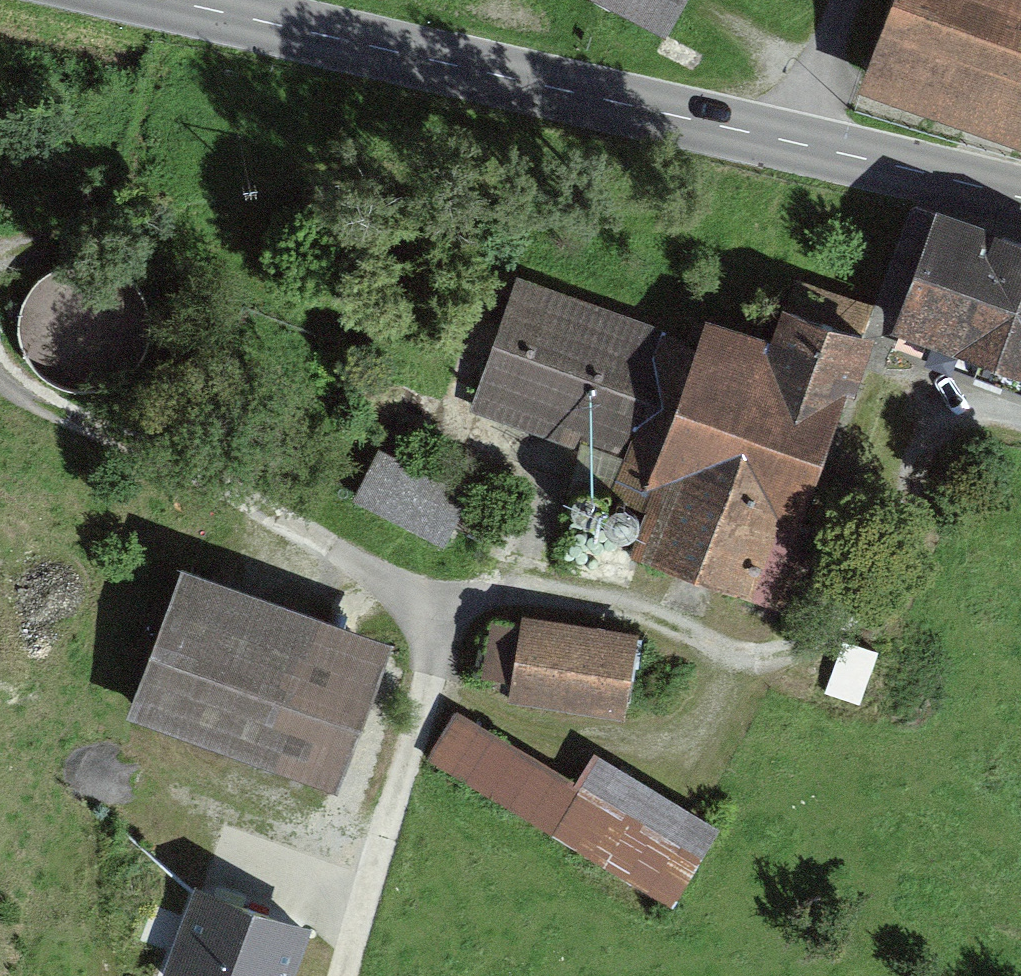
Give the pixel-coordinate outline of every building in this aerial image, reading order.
[(667,46),(693,0),(585,0),(667,46)] [(856,84),(1020,145),(1020,0),(888,0),(856,84)] [(935,224),(895,342),(1020,384),(1020,253),(935,224)] [(55,261),(36,274),(26,286),(17,307),(16,331),(23,353),(37,371),(64,387),(87,389),(110,384),(129,371),(138,361),(147,340),(150,316),(144,294),(122,268),(101,258),(78,255),(55,261)] [(699,350),(519,282),(471,410),(643,472),(699,350)] [(778,343),(715,315),(699,350),(643,472),(636,487),(653,494),(626,554),(787,628),(836,522),(817,513),(855,429),(834,419),(869,343),(793,309),(778,343)] [(469,495),(379,454),(353,509),(443,551),(469,495)] [(128,725),(338,801),(394,646),(183,571),(128,725)] [(622,736),(644,640),(524,613),(519,637),(486,629),(475,679),(515,688),(510,710),(622,736)] [(677,908),(721,829),(598,759),(582,787),(453,715),(424,766),(677,908)] [(198,882),(161,975),(299,975),(317,928),(198,882)]
